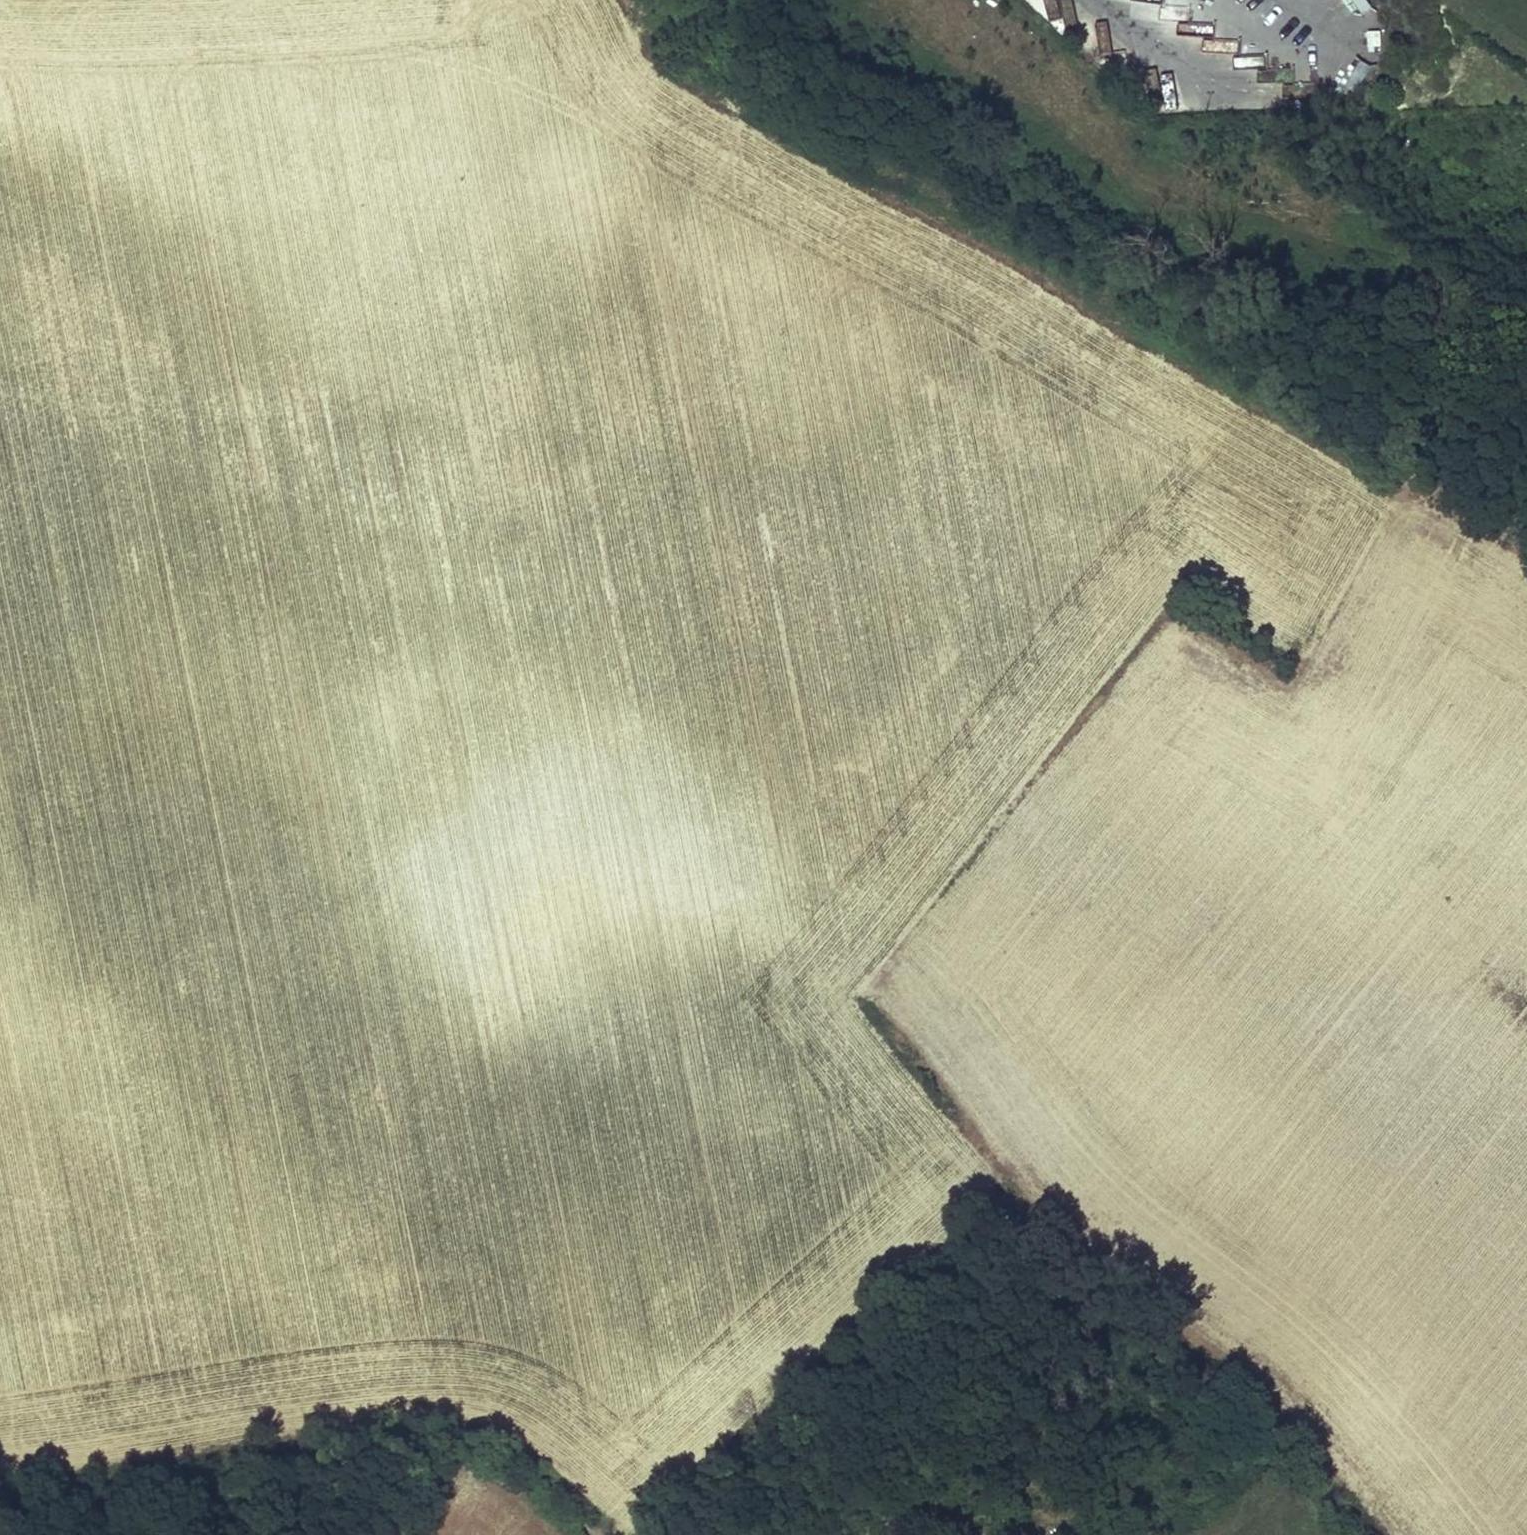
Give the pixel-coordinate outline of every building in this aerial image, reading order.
[(1371,8),(1366,0),(1348,0),(1359,16),(1371,8)] [(1067,30),(1078,29),(1074,4),(1064,5),(1067,30)] [(1367,66),(1355,62),(1347,86),(1359,90),(1367,66)]
